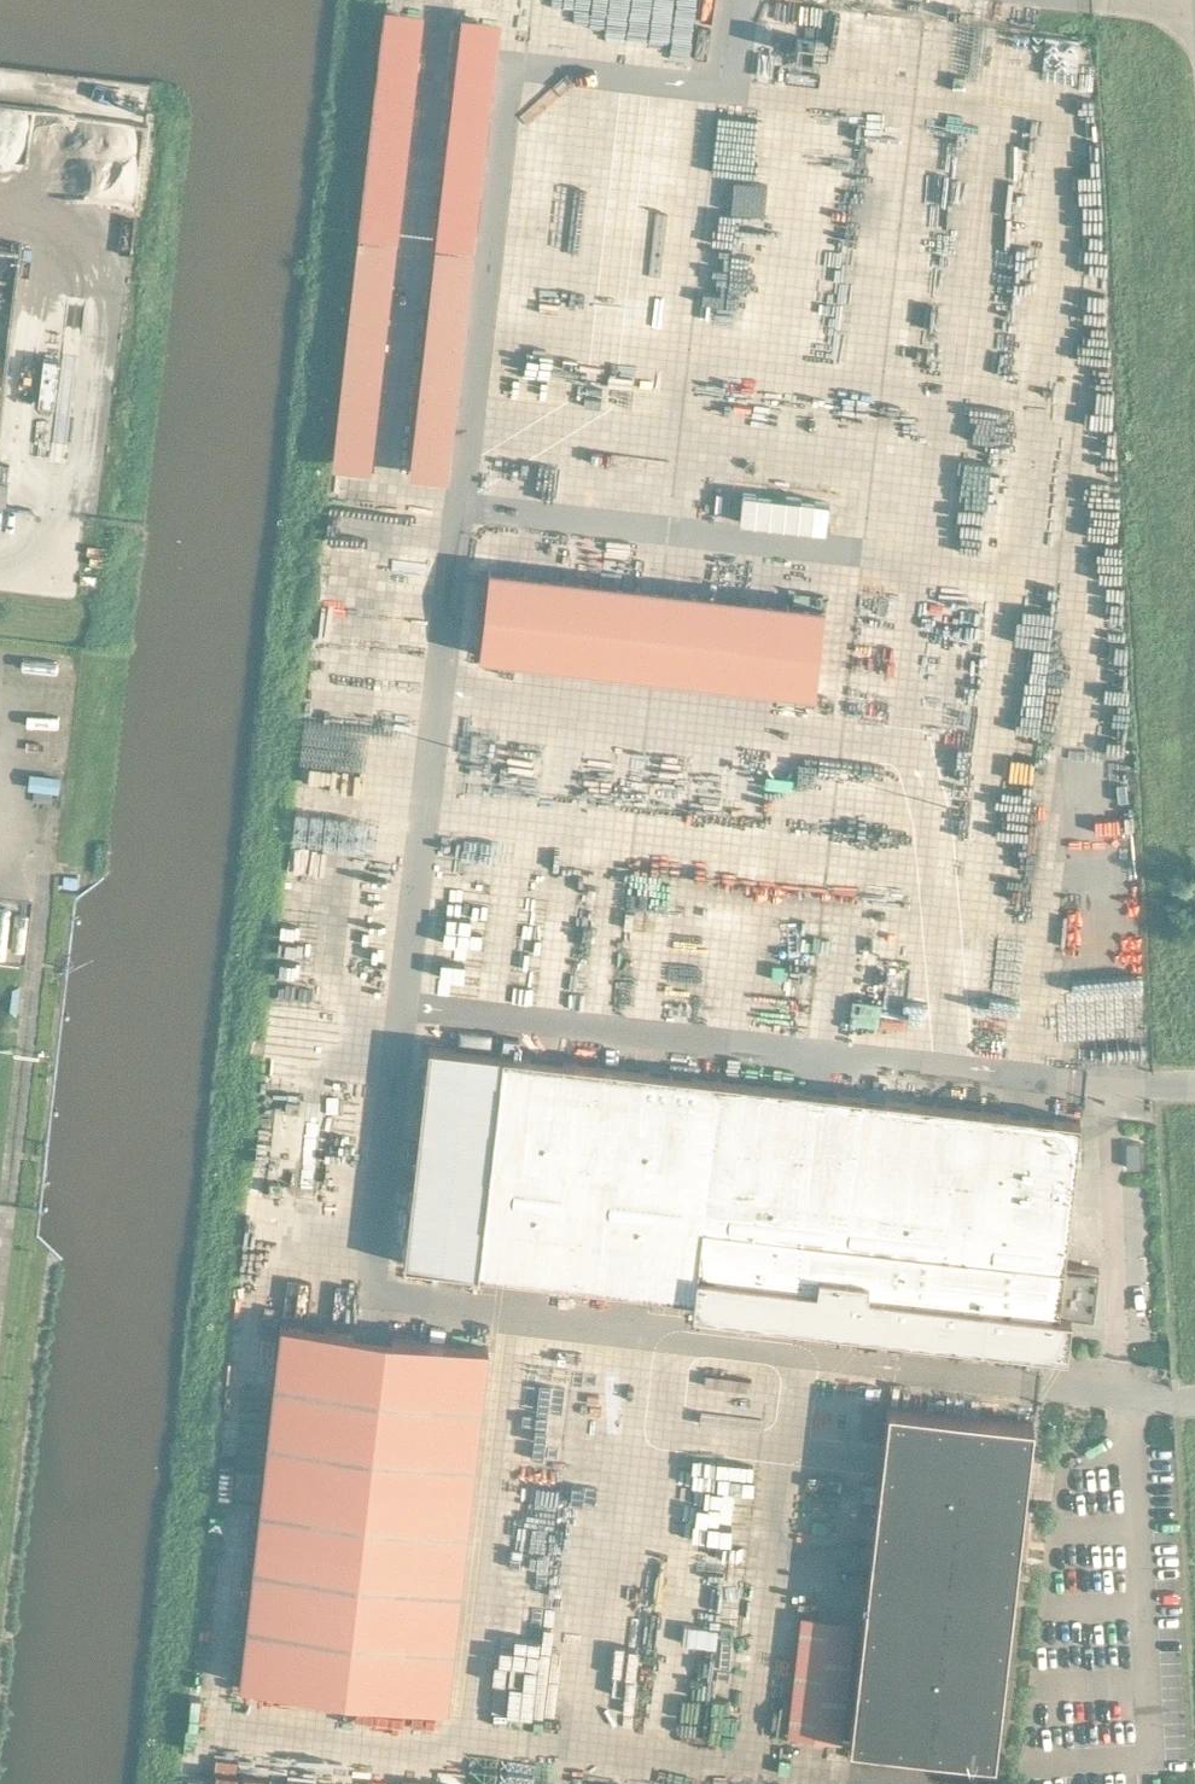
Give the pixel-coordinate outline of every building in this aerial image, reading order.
[(370,482),(396,254),(357,249),(331,477),(370,482)] [(448,492),(474,264),(434,260),(408,488),(448,492)] [(55,416),(61,369),(44,367),(38,414),(55,416)] [(817,614),(484,575),(473,664),(807,703),(817,614)] [(5,970),(11,918),(0,917),(0,970),(5,970)] [(15,921),(11,960),(25,962),(29,922),(15,921)] [(404,1273),(693,1307),(691,1319),(1042,1359),(1065,1362),(1069,1326),(1093,1329),(1099,1278),(1063,1274),(1080,1130),(429,1055),(404,1273)] [(240,1692),(447,1716),(488,1356),(282,1332),(240,1692)] [(849,1752),(995,1768),(1033,1431),(888,1414),(849,1752)] [(840,1755),(856,1633),(802,1626),(786,1748),(840,1755)]
